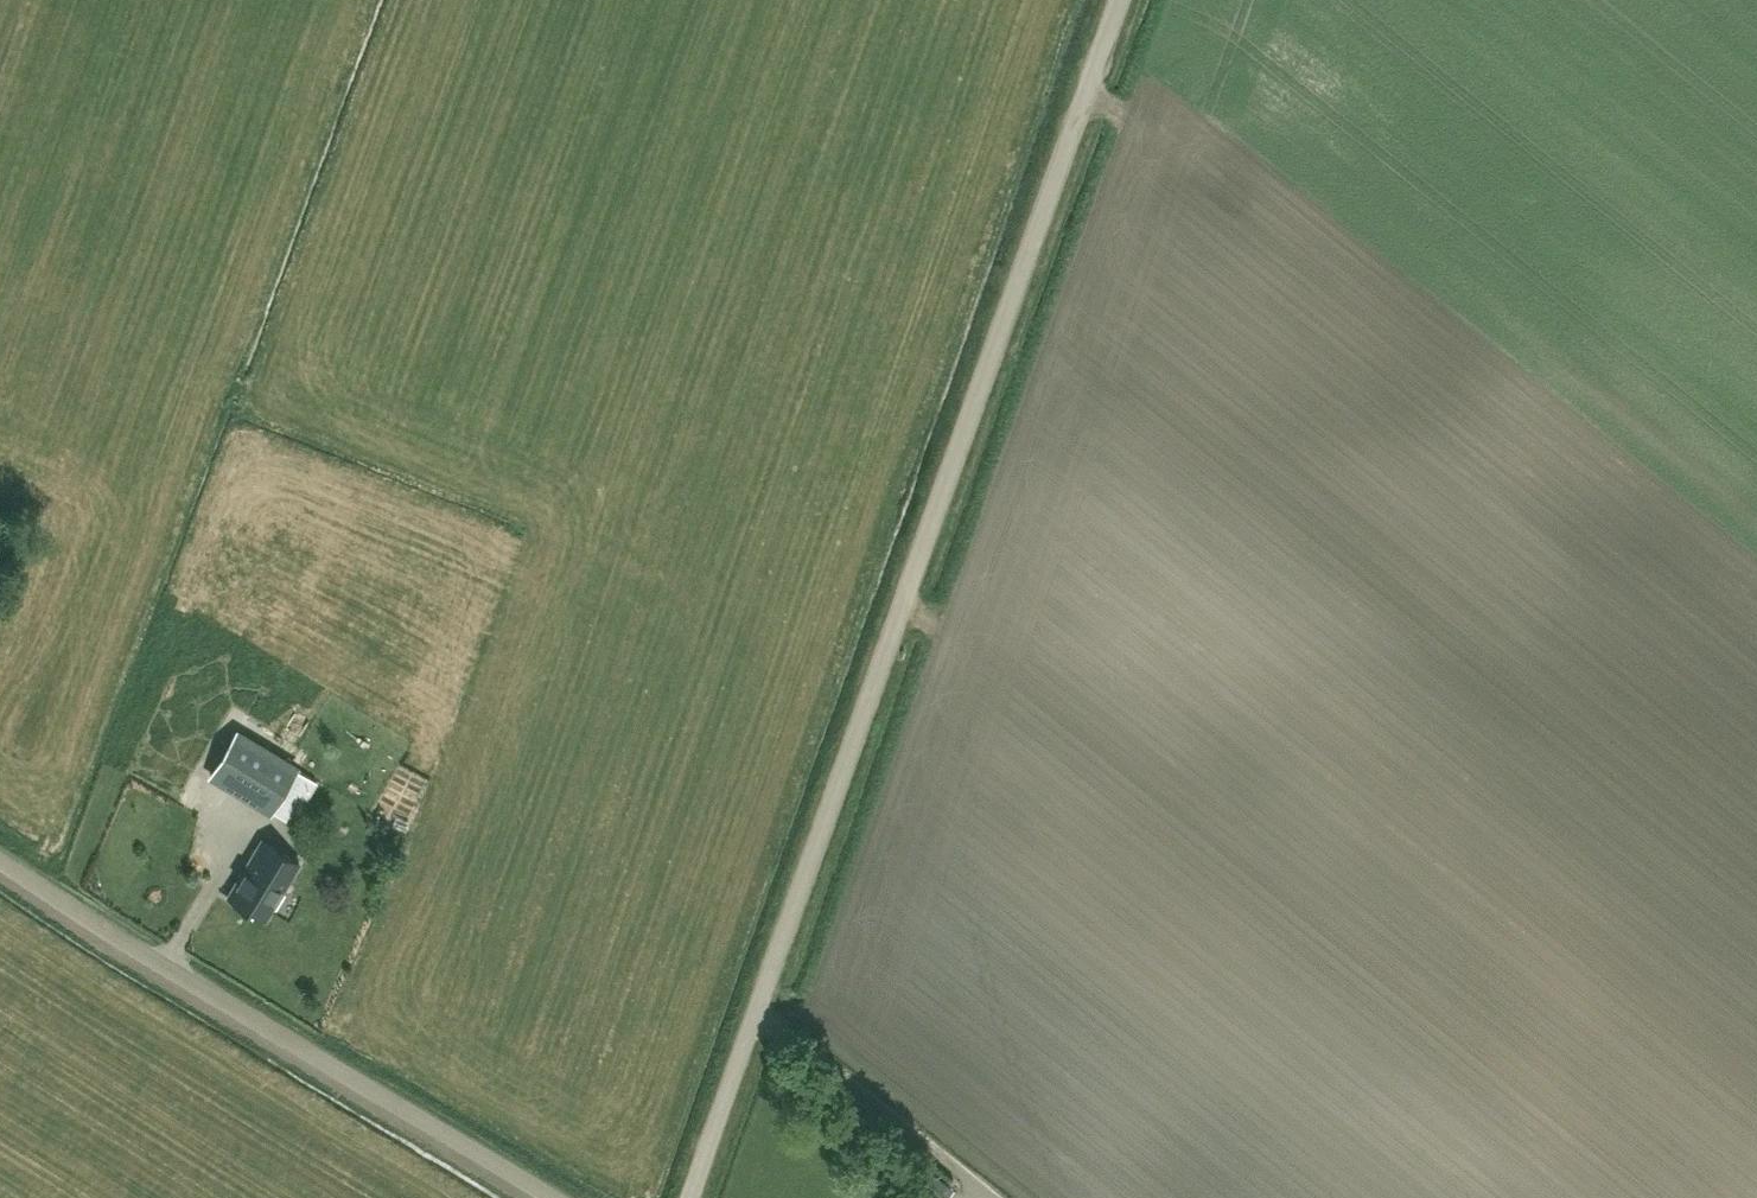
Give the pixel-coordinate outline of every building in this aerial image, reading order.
[(234,733),(210,774),(271,810),(295,769),(234,733)] [(265,919),(298,862),(261,840),(227,897),(265,919)]
